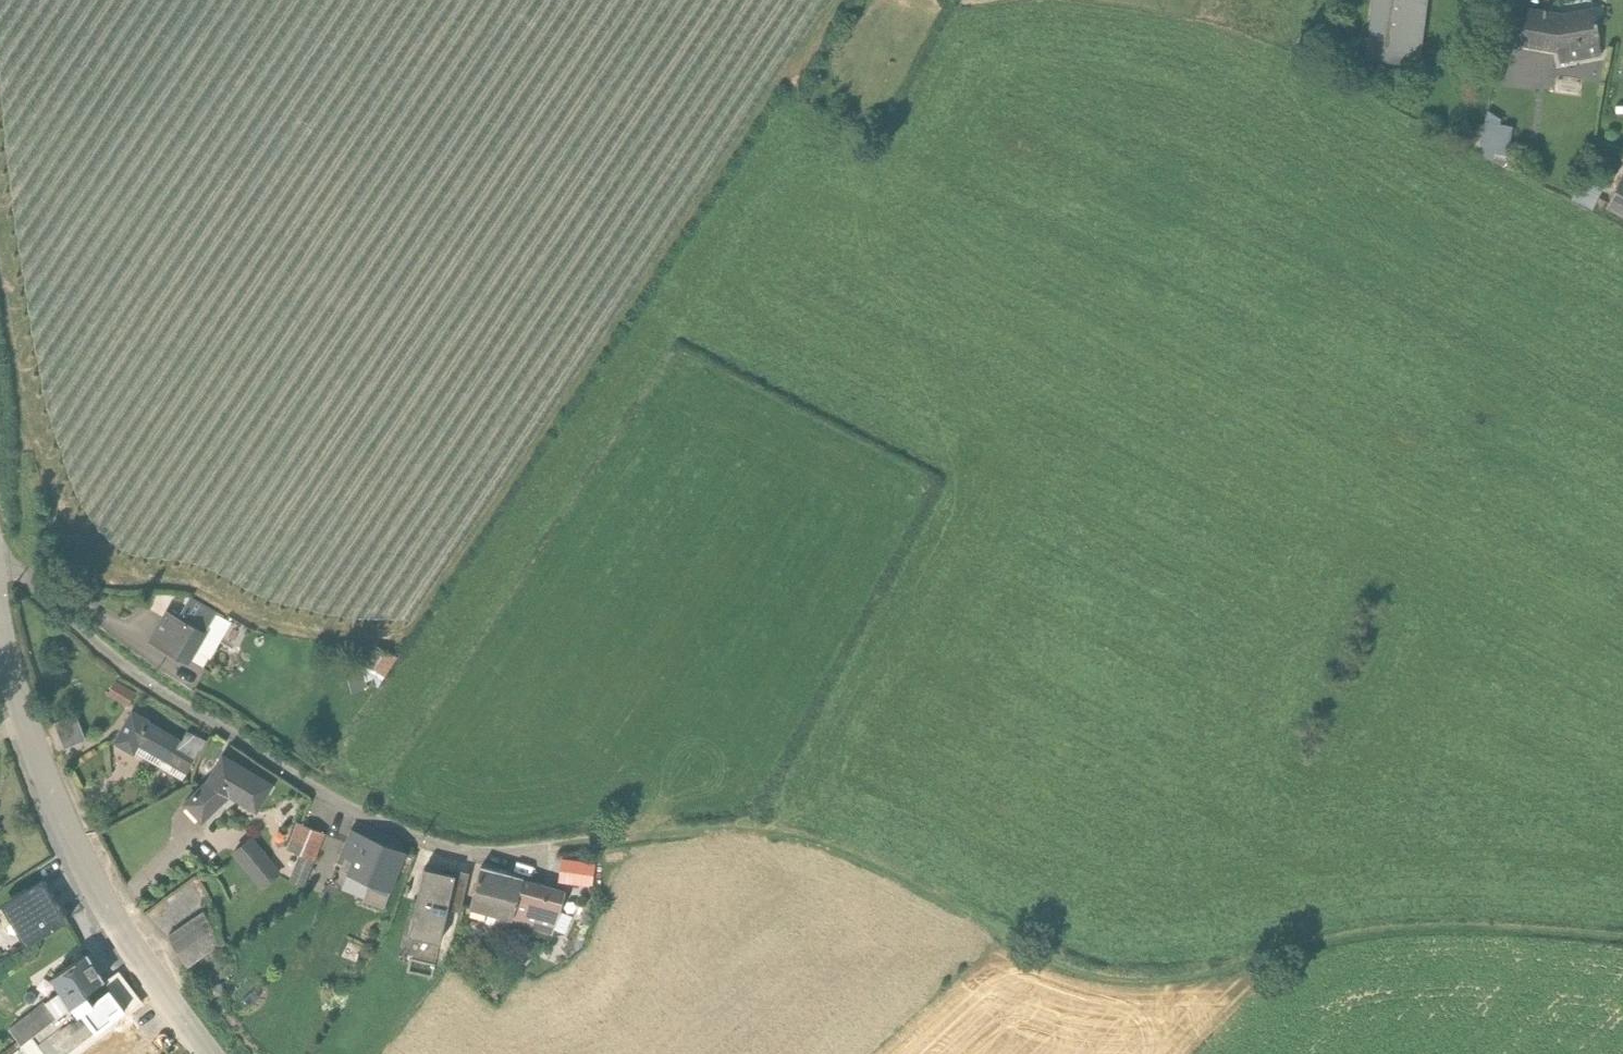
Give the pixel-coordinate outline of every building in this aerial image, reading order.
[(1364,60),(1416,67),(1423,0),(1371,0),(1364,60)] [(1591,8),(1590,0),(1578,0),(1552,5),(1545,5),(1546,7),(1545,8),(1544,11),(1560,13),(1591,8)] [(1544,11),(1545,8),(1542,7),(1542,10),(1523,7),(1517,45),(1556,51),(1559,62),(1601,54),(1595,20),(1593,20),(1591,8),(1560,13),(1544,11)] [(1484,126),(1480,151),(1479,154),(1511,170),(1516,159),(1506,155),(1511,126),(1499,124),(1500,118),(1487,111),(1484,126)] [(1480,151),(1484,126),(1477,125),(1472,149),(1480,151)] [(1605,207),(1622,217),(1622,171),(1605,207)] [(1582,184),(1576,196),(1590,203),(1596,191),(1582,184)] [(167,610),(150,639),(189,661),(195,650),(209,659),(231,623),(216,614),(217,613),(189,596),(178,616),(167,610)] [(357,690),(344,707),(354,715),(357,717),(396,656),(376,645),(365,662),(364,665),(344,672),(351,692),(357,690)] [(115,683),(108,695),(126,707),(134,695),(115,683)] [(76,715),(53,724),(64,750),(86,742),(76,715)] [(132,715),(115,743),(184,783),(205,743),(195,738),(196,737),(194,736),(193,737),(186,734),(180,744),(132,715)] [(185,803),(201,821),(227,797),(254,814),(270,786),(222,757),(207,783),(185,803)] [(201,821),(185,803),(181,807),(197,824),(201,821)] [(297,822),(286,849),(299,854),(288,880),(302,885),(324,833),(297,822)] [(350,829),(340,855),(351,859),(345,872),(370,882),(364,898),(383,906),(406,851),(350,829)] [(251,839),(234,853),(261,886),(278,873),(251,839)] [(562,859),(558,883),(592,888),(595,865),(562,859)] [(437,889),(442,866),(441,865),(440,871),(424,867),(407,938),(439,945),(447,909),(451,893),(437,889)] [(451,893),(447,909),(459,911),(463,895),(469,872),(442,866),(437,889),(451,893)] [(487,912),(510,918),(511,918),(509,922),(552,935),(565,891),(531,881),(522,879),(480,866),(469,907),(485,912),(487,912)] [(44,882),(9,903),(32,941),(67,920),(44,882)] [(510,918),(487,912),(485,921),(507,927),(510,918)] [(203,915),(167,939),(186,967),(222,944),(203,915)] [(43,999),(8,1027),(18,1040),(88,992),(86,989),(103,978),(87,953),(51,976),(60,990),(45,1001),(43,999)]
